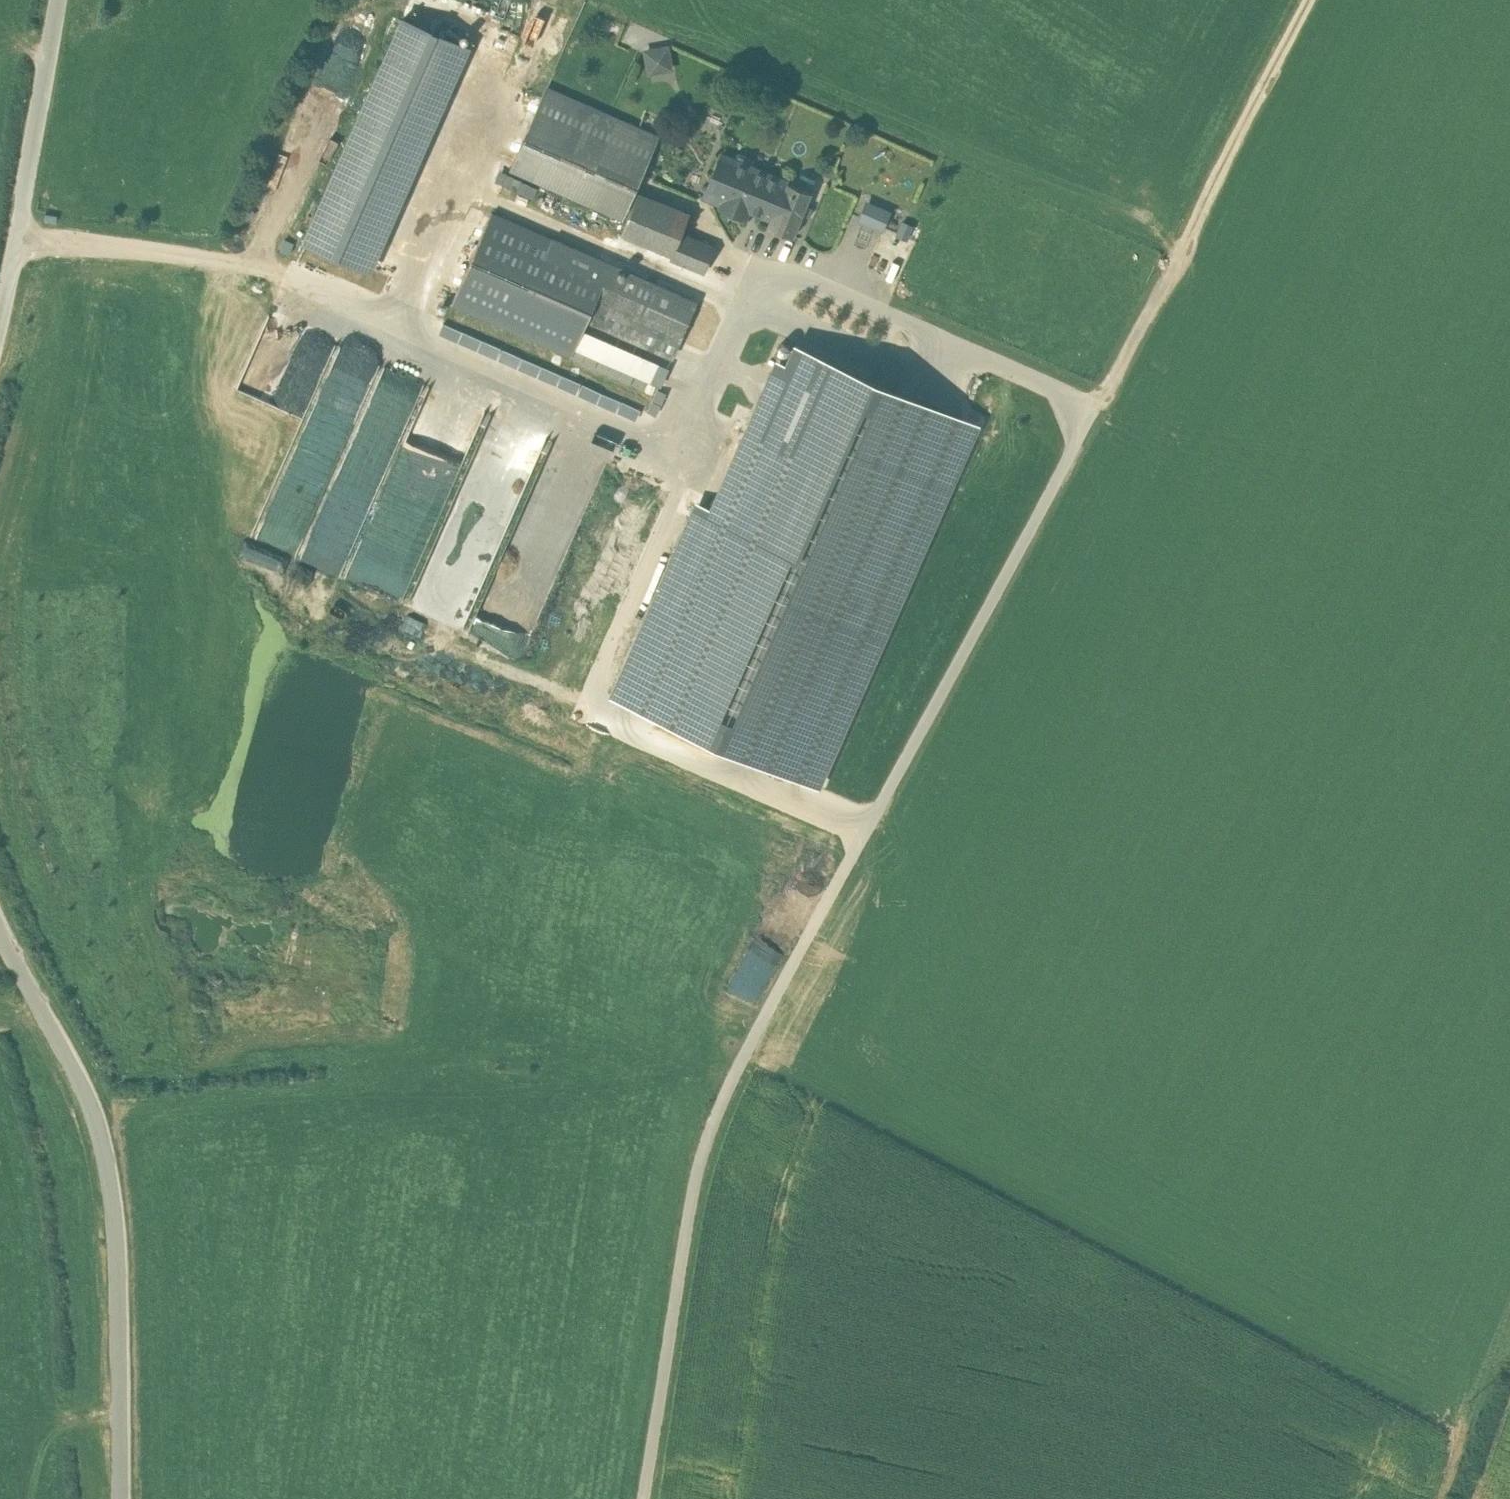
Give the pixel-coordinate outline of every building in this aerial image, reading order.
[(406,9),(382,63),(446,91),(470,37),(406,9)] [(649,71),(676,66),(671,40),(645,45),(649,71)] [(382,63),(304,238),(368,266),(446,91),(382,63)] [(657,136),(547,87),(512,166),(622,215),(657,136)] [(739,155),(732,158),(722,153),(706,191),(725,198),(722,203),(746,213),(748,208),(772,218),(788,181),(753,166),(750,159),(739,155)] [(812,191),(788,181),(772,218),(769,226),(794,235),(803,213),(809,216),(813,207),(806,204),(812,191)] [(690,213),(638,192),(621,233),(672,254),(682,232),(690,213)] [(858,218),(885,229),(894,208),(867,197),(858,218)] [(612,264),(492,211),(452,303),(571,355),(587,320),(612,264)] [(909,237),(914,223),(902,218),(896,232),(909,237)] [(682,232),(672,254),(670,257),(704,271),(714,246),(682,232)] [(696,301),(612,264),(587,320),(671,357),(696,301)] [(616,695),(815,782),(974,423),(795,345),(788,362),(758,430),(775,438),(738,521),(700,504),(616,695)] [(758,430),(788,362),(776,357),(709,505),(696,499),(610,692),(616,695),(700,504),(738,521),(775,438),(758,430)] [(299,554),(274,553),(273,571),(298,572),(299,554)]
